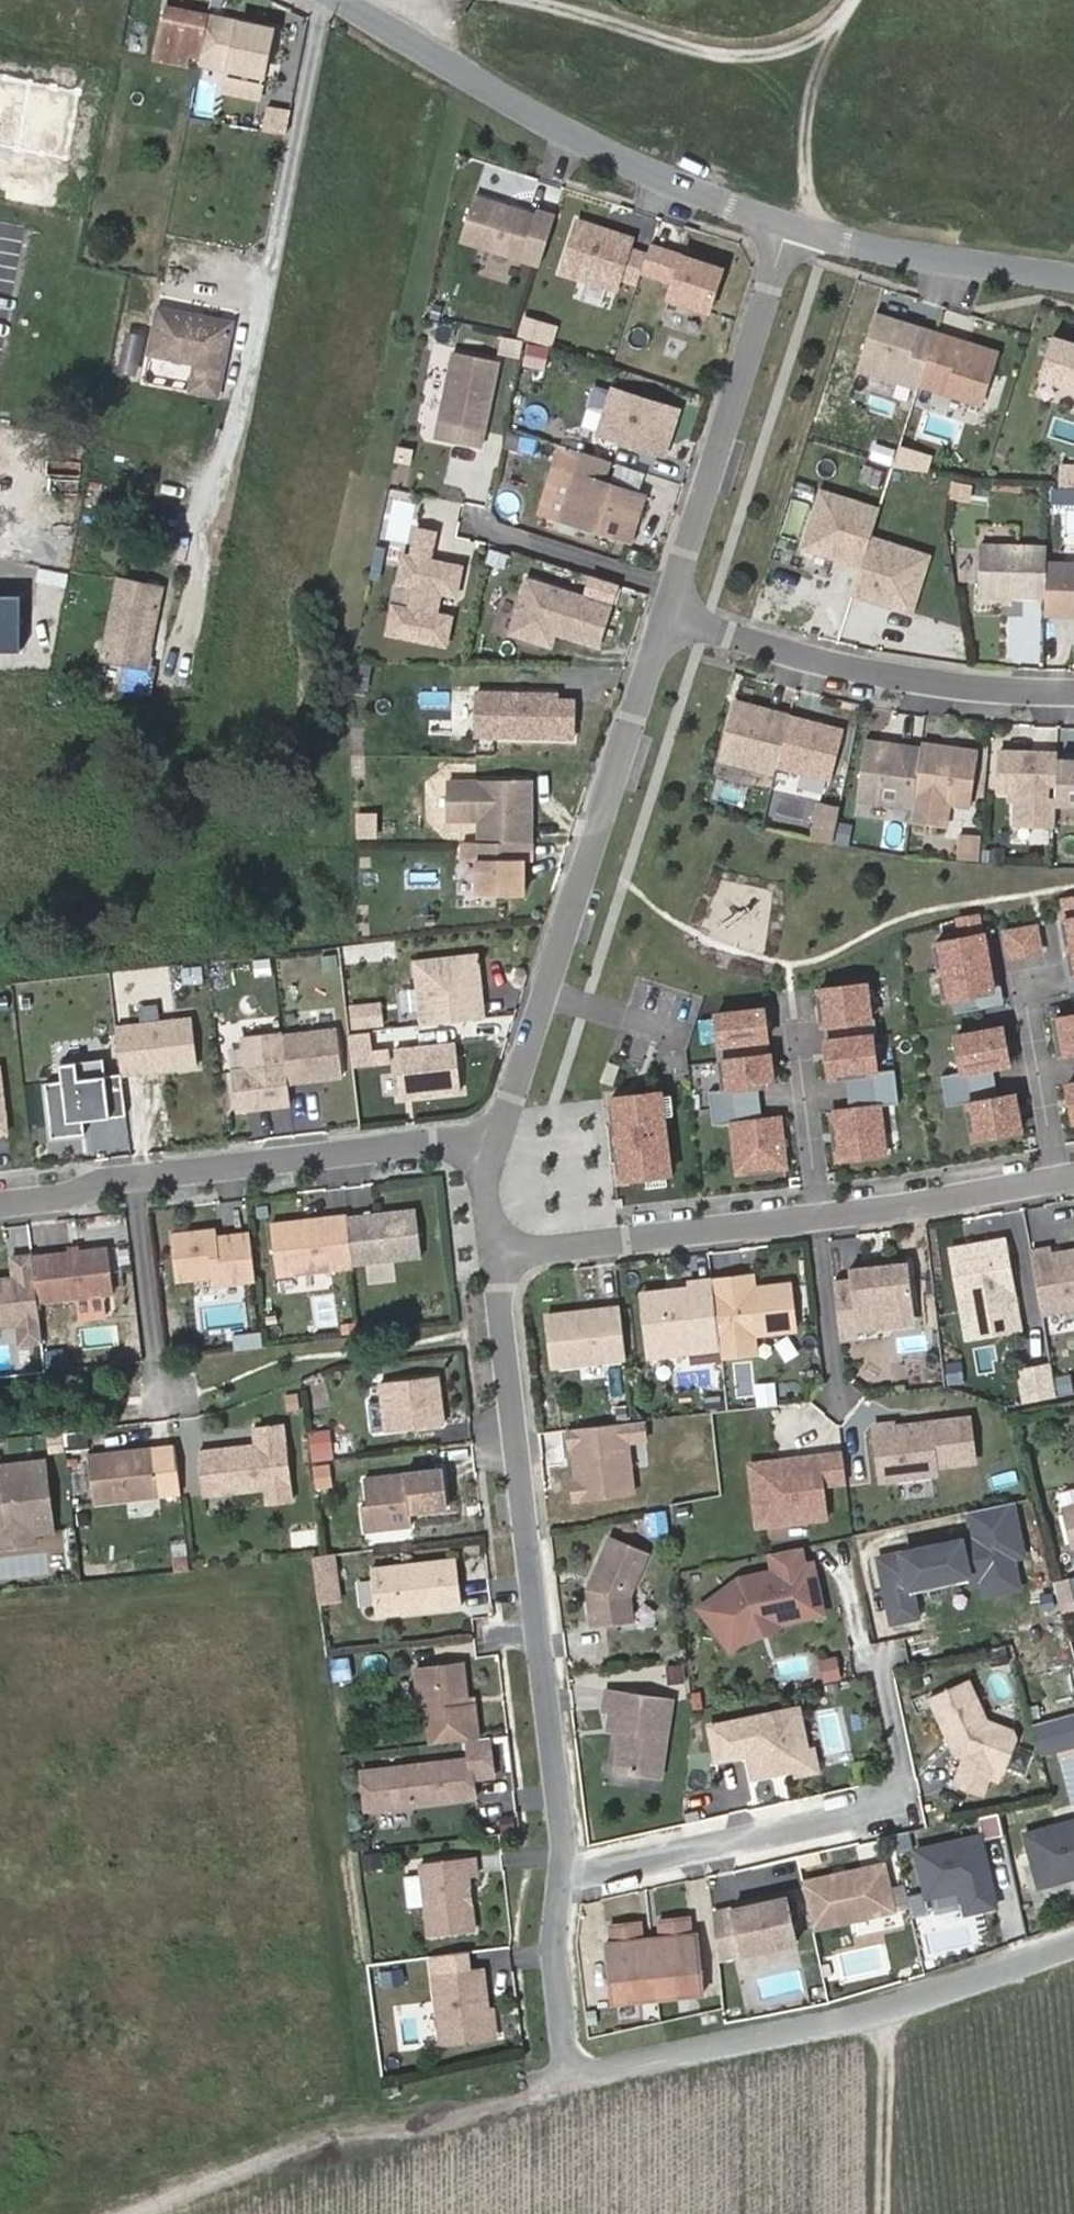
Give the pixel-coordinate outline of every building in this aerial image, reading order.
[(187,65),(188,57),(201,59),(210,15),(165,6),(154,59),(187,65)] [(262,80),(273,26),(210,13),(210,15),(201,59),(230,65),(228,73),(262,80)] [(541,277),(557,225),(539,220),(537,227),(477,208),(463,253),(541,277)] [(644,278),(649,260),(649,259),(632,255),(635,243),(577,227),(562,280),(620,296),(623,288),(640,292),(644,278)] [(706,314),(718,270),(652,252),(649,260),(644,278),(670,285),(665,303),(706,314)] [(219,319),(146,306),(138,352),(184,361),(179,388),(206,393),(219,319)] [(938,342),(878,323),(860,379),(920,397),(921,395),(938,342)] [(528,341),(521,365),(543,371),(550,347),(528,341)] [(1050,341),(1037,377),(1073,391),(1073,350),(1050,341)] [(983,415),(1000,362),(938,342),(921,395),(983,415)] [(487,434),(501,365),(457,355),(442,425),(487,434)] [(667,459),(681,415),(616,394),(601,438),(667,459)] [(483,451),(487,434),(442,425),(439,442),(483,451)] [(902,452),(881,445),(874,466),(895,473),(902,452)] [(918,478),(924,460),(903,453),(896,474),(918,478)] [(633,547),(648,500),(606,487),(613,466),(586,457),(564,525),(633,547)] [(1065,473),(1064,491),(1073,491),(1073,473),(1065,473)] [(875,540),(882,518),(825,500),(807,554),(865,573),(875,540)] [(458,602),(464,572),(432,566),(438,538),(420,534),(414,562),(406,560),(400,590),(416,593),(412,614),(396,611),(390,639),(448,651),(454,623),(439,619),(443,599),(458,602)] [(915,613),(933,558),(875,540),(865,573),(858,595),(915,613)] [(1044,601),(1046,569),(1048,552),(981,547),(978,597),(1044,601)] [(1046,569),(1044,601),(1043,622),(1073,625),(1073,571),(1046,569)] [(601,651),(613,612),(531,586),(515,638),(549,650),(553,636),(601,651)] [(165,597),(122,589),(105,671),(148,680),(165,597)] [(366,694),(370,665),(349,662),(345,691),(366,694)] [(577,744),(578,706),(561,705),(561,700),(480,698),(479,742),(577,744)] [(783,770),(796,720),(743,706),(729,762),(780,775),(783,770)] [(851,734),(796,720),(783,770),(838,784),(851,734)] [(968,832),(979,753),(923,746),(922,751),(866,743),(858,803),(912,810),(910,824),(968,832)] [(1061,832),(1063,759),(1005,757),(1004,797),(1021,798),(1020,831),(1061,832)] [(1063,766),(1062,810),(1073,810),(1073,766),(1063,766)] [(534,849),(534,789),(451,789),(451,827),(482,827),(482,849),(534,849)] [(837,850),(845,811),(826,807),(817,845),(837,850)] [(981,861),(981,833),(956,833),(956,861),(981,861)] [(482,849),(465,849),(465,867),(479,867),(479,901),(525,901),(525,867),(534,867),(534,849),(482,849)] [(1065,923),(1072,962),(1073,973),(1073,902),(1064,904),(1068,923),(1065,923)] [(952,1018),(976,1014),(973,999),(995,995),(992,977),(985,937),(982,937),(979,919),(960,923),(963,941),(937,946),(947,1004),(950,1003),(952,1018)] [(1037,931),(1007,936),(1012,961),(1041,956),(1037,931)] [(1072,962),(1065,964),(1071,997),(1073,997),(1073,973),(1072,962)] [(201,966),(179,967),(180,984),(202,982),(201,966)] [(486,1030),(479,967),(417,974),(424,1036),(486,1030)] [(1005,1009),(999,976),(992,977),(995,995),(973,999),(976,1014),(1005,1009)] [(866,984),(819,989),(823,1025),(851,1022),(853,1040),(825,1043),(829,1078),(845,1076),(876,1073),(872,1037),(875,1037),(873,1019),(870,1020),(866,984)] [(713,1125),(732,1123),(728,1089),(758,1085),(773,1084),(769,1053),(740,1057),(739,1041),(767,1038),(764,1008),(716,1014),(720,1042),(717,1043),(719,1060),(722,1060),(725,1090),(709,1092),(713,1125)] [(1056,1023),(1063,1059),(1073,1057),(1073,1019),(1056,1023)] [(351,1025),(353,1044),(382,1041),(380,1022),(351,1025)] [(853,1040),(851,1022),(823,1025),(825,1043),(853,1040)] [(199,1071),(193,1024),(117,1033),(122,1080),(199,1071)] [(1010,1068),(1003,1032),(957,1040),(964,1077),(1010,1068)] [(346,1083),(340,1034),(286,1040),(291,1089),(346,1083)] [(769,1053),(767,1038),(739,1041),(740,1057),(769,1053)] [(291,1089),(286,1040),(285,1039),(246,1043),(250,1076),(235,1078),(239,1118),(294,1111),(291,1089)] [(376,1047),(354,1049),(357,1081),(379,1078),(376,1047)] [(457,1055),(399,1061),(404,1105),(462,1098),(457,1055)] [(127,1121),(122,1080),(106,1081),(104,1065),(77,1068),(79,1085),(46,1089),(53,1144),(86,1140),(83,1116),(109,1113),(110,1123),(127,1121)] [(610,1065),(604,1085),(615,1088),(622,1069),(610,1065)] [(899,1104),(895,1070),(876,1073),(879,1106),(899,1104)] [(1000,1102),(994,1071),(964,1077),(969,1107),(1000,1102)] [(876,1073),(845,1076),(849,1110),(879,1106),(876,1073)] [(969,1107),(964,1077),(943,1080),(948,1111),(969,1107)] [(762,1119),(758,1085),(728,1089),(732,1123),(762,1119)] [(670,1174),(661,1092),(611,1098),(614,1117),(624,1115),(629,1159),(619,1161),(621,1180),(670,1174)] [(1022,1135),(1016,1099),(1000,1102),(969,1107),(975,1143),(1022,1135)] [(849,1110),(832,1112),(838,1160),(885,1155),(879,1106),(849,1110)] [(110,1123),(109,1113),(83,1116),(84,1126),(110,1123)] [(629,1159),(624,1115),(614,1117),(619,1161),(629,1159)] [(762,1119),(732,1123),(738,1172),(785,1166),(779,1117),(762,1119)] [(424,1265),(419,1218),(350,1226),(355,1273),(424,1265)] [(355,1273),(350,1226),(274,1234),(279,1285),(355,1276),(355,1273)] [(258,1282),(253,1232),(220,1236),(219,1228),(175,1232),(180,1282),(215,1278),(216,1287),(258,1282)] [(1012,1316),(1000,1244),(946,1253),(958,1325),(1012,1316)] [(117,1295),(111,1250),(35,1258),(40,1304),(117,1295)] [(1045,1259),(1044,1253),(1026,1256),(1037,1319),(1073,1312),(1073,1254),(1045,1259)] [(35,1258),(15,1261),(17,1283),(0,1285),(0,1328),(5,1330),(22,1328),(24,1346),(45,1344),(40,1304),(35,1258)] [(912,1321),(906,1266),(847,1273),(848,1283),(832,1285),(839,1343),(856,1341),(854,1327),(912,1321)] [(754,1291),(752,1278),(730,1281),(732,1294),(754,1291)] [(796,1333),(790,1286),(754,1291),(732,1294),(730,1281),(712,1283),(722,1361),(757,1356),(755,1338),(796,1333)] [(710,1353),(701,1284),(679,1287),(680,1294),(632,1300),(639,1362),(710,1353)] [(626,1363),(619,1311),(546,1322),(553,1373),(626,1363)] [(1044,1327),(1019,1328),(1021,1357),(1046,1356),(1044,1327)] [(46,1366),(65,1365),(63,1346),(44,1348),(46,1366)] [(945,1359),(945,1382),(961,1382),(961,1359),(945,1359)] [(1020,1413),(1052,1407),(1046,1376),(1015,1381),(1020,1413)] [(453,1432),(448,1383),(390,1390),(393,1409),(396,1439),(453,1432)] [(752,1414),(770,1413),(768,1387),(750,1389),(752,1414)] [(367,1401),(370,1433),(381,1431),(378,1400),(367,1401)] [(396,1436),(393,1409),(379,1410),(382,1438),(396,1436)] [(895,1431),(877,1434),(887,1489),(941,1480),(939,1472),(979,1465),(971,1422),(896,1435),(895,1431)] [(651,1425),(575,1433),(583,1503),(642,1496),(636,1444),(652,1442),(651,1425)] [(294,1502),(286,1426),(256,1429),(258,1446),(201,1452),(206,1496),(267,1489),(269,1505),(294,1502)] [(334,1435),(313,1437),(317,1470),(338,1468),(334,1435)] [(161,1502),(156,1455),(91,1462),(96,1509),(161,1502)] [(834,1526),(828,1492),(851,1488),(846,1459),(754,1475),(765,1538),(834,1526)] [(43,1466),(0,1471),(0,1542),(52,1535),(43,1466)] [(339,1495),(337,1473),(320,1475),(323,1497),(339,1495)] [(457,1515),(453,1477),(374,1486),(377,1511),(370,1512),(374,1538),(422,1533),(420,1519),(457,1515)] [(679,1531),(677,1511),(660,1513),(662,1533),(679,1531)] [(983,1520),(988,1547),(892,1566),(898,1598),(993,1580),(994,1587),(997,1603),(1029,1597),(1023,1567),(1034,1565),(1023,1512),(983,1520)] [(641,1600),(659,1557),(621,1540),(598,1593),(602,1631),(643,1626),(641,1600)] [(346,1575),(344,1553),(324,1556),(326,1577),(346,1575)] [(814,1554),(786,1559),(790,1578),(759,1584),(722,1611),(747,1645),(775,1624),(826,1614),(814,1554)] [(471,1607),(466,1560),(381,1569),(386,1615),(471,1607)] [(349,1596),(346,1575),(326,1577),(329,1599),(349,1596)] [(993,1580),(898,1598),(904,1629),(929,1624),(924,1601),(994,1587),(993,1580)] [(1070,1610),(1073,1609),(1073,1585),(1064,1588),(1070,1610)] [(836,1653),(817,1658),(822,1681),(842,1676),(836,1653)] [(333,1682),(352,1680),(349,1656),(330,1658),(333,1682)] [(487,1740),(483,1706),(476,1706),(472,1665),(424,1670),(429,1713),(436,1712),(439,1746),(487,1740)] [(694,1684),(692,1666),(677,1668),(679,1686),(694,1684)] [(1020,1738),(994,1728),(977,1687),(938,1703),(963,1761),(972,1764),(961,1792),(988,1803),(999,1775),(1012,1780),(1025,1748),(1020,1738)] [(667,1780),(677,1705),(612,1696),(610,1714),(618,1715),(615,1733),(629,1735),(624,1774),(667,1780)] [(813,1757),(805,1714),(717,1732),(723,1765),(755,1758),(759,1782),(802,1774),(813,1757)] [(823,1775),(819,1756),(813,1757),(802,1774),(804,1779),(823,1775)] [(483,1799),(478,1761),(369,1773),(374,1811),(483,1799)] [(1034,1841),(1048,1892),(1073,1885),(1073,1830),(1034,1841)] [(1004,1915),(989,1844),(925,1857),(934,1905),(968,1897),(973,1921),(1004,1915)] [(501,1931),(495,1877),(504,1876),(502,1856),(447,1862),(456,1936),(501,1931)] [(418,1873),(403,1875),(408,1906),(423,1903),(418,1873)] [(891,1873),(810,1890),(820,1935),(900,1918),(891,1873)] [(794,1903),(739,1915),(748,1961),(803,1949),(794,1903)] [(739,1915),(720,1919),(724,1966),(748,1961),(739,1915)] [(708,1998),(703,1938),(697,1938),(695,1922),(665,1925),(667,1941),(648,1943),(646,1927),(616,1930),(618,1946),(612,1947),(618,2007),(708,1998)] [(401,1965),(379,1969),(382,1988),(405,1984),(401,1965)] [(496,2040),(488,1971),(438,1976),(446,2046),(496,2040)]
